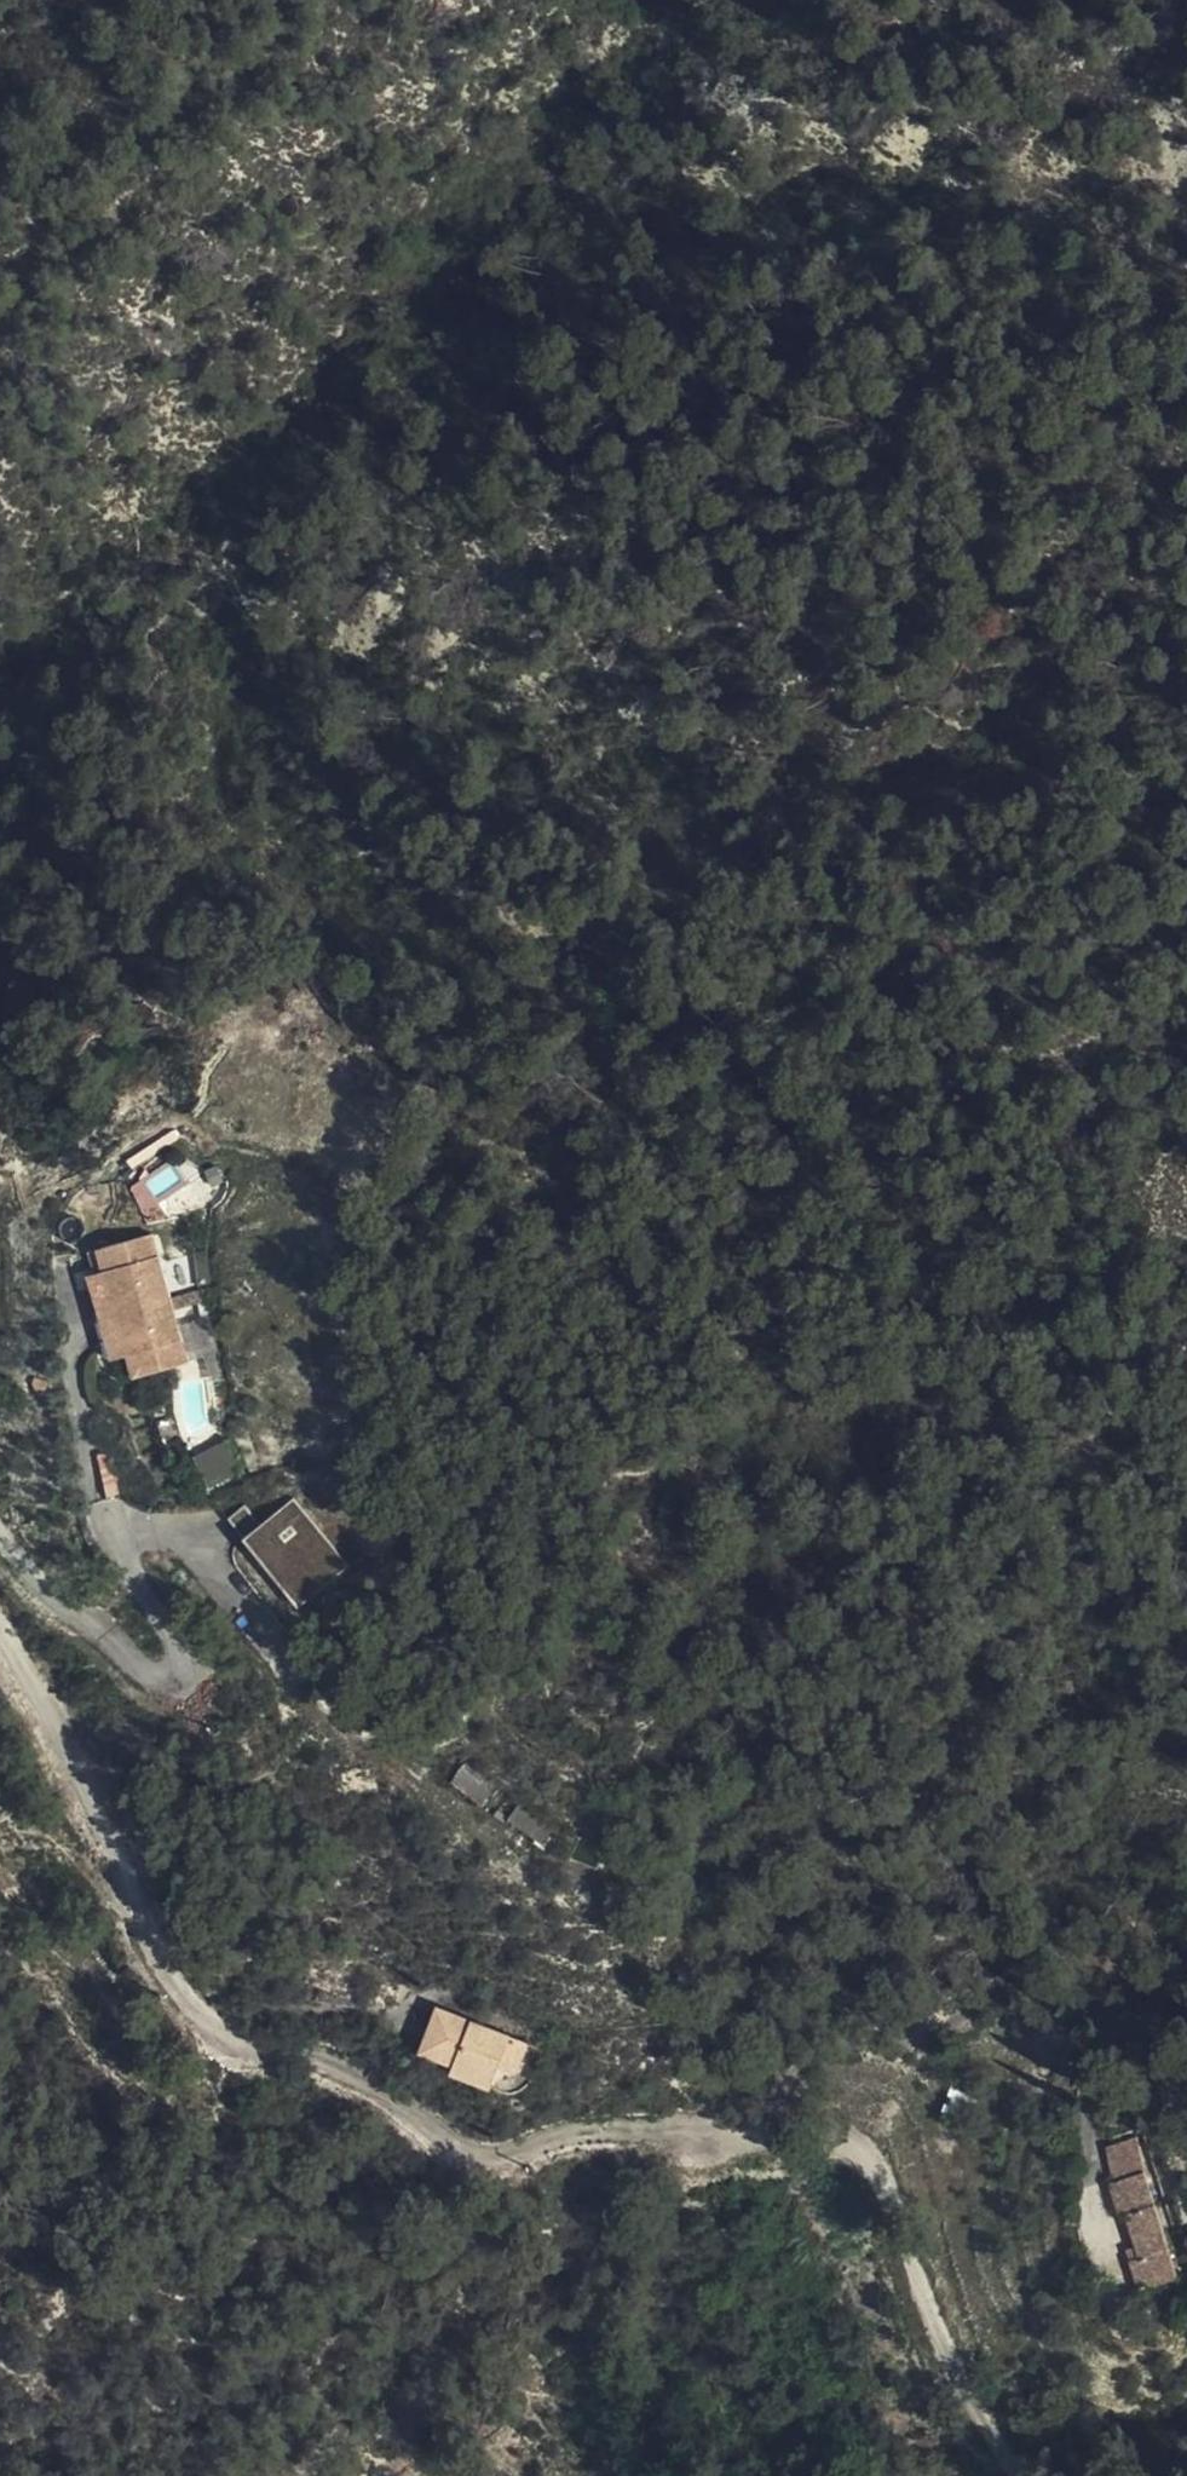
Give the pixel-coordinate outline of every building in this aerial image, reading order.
[(113,1207),(66,1231),(78,1256),(63,1262),(95,1326),(110,1319),(123,1346),(170,1322),(113,1207)] [(207,1488),(238,1473),(223,1442),(192,1457),(207,1488)] [(249,1514),(230,1529),(303,1615),(353,1574),(297,1506),(264,1534),(249,1514)] [(472,1769),(454,1792),(483,1815),(501,1792),(472,1769)] [(544,1847),(556,1828),(518,1803),(506,1821),(544,1847)] [(551,2061),(442,2018),(424,2059),(462,2076),(459,2081),(520,2107),(527,2104),(532,2100),(537,2096),(539,2093),(551,2061)] [(1146,2160),(1110,2166),(1115,2199),(1130,2196),(1136,2239),(1123,2242),(1129,2278),(1166,2270),(1146,2160)]
